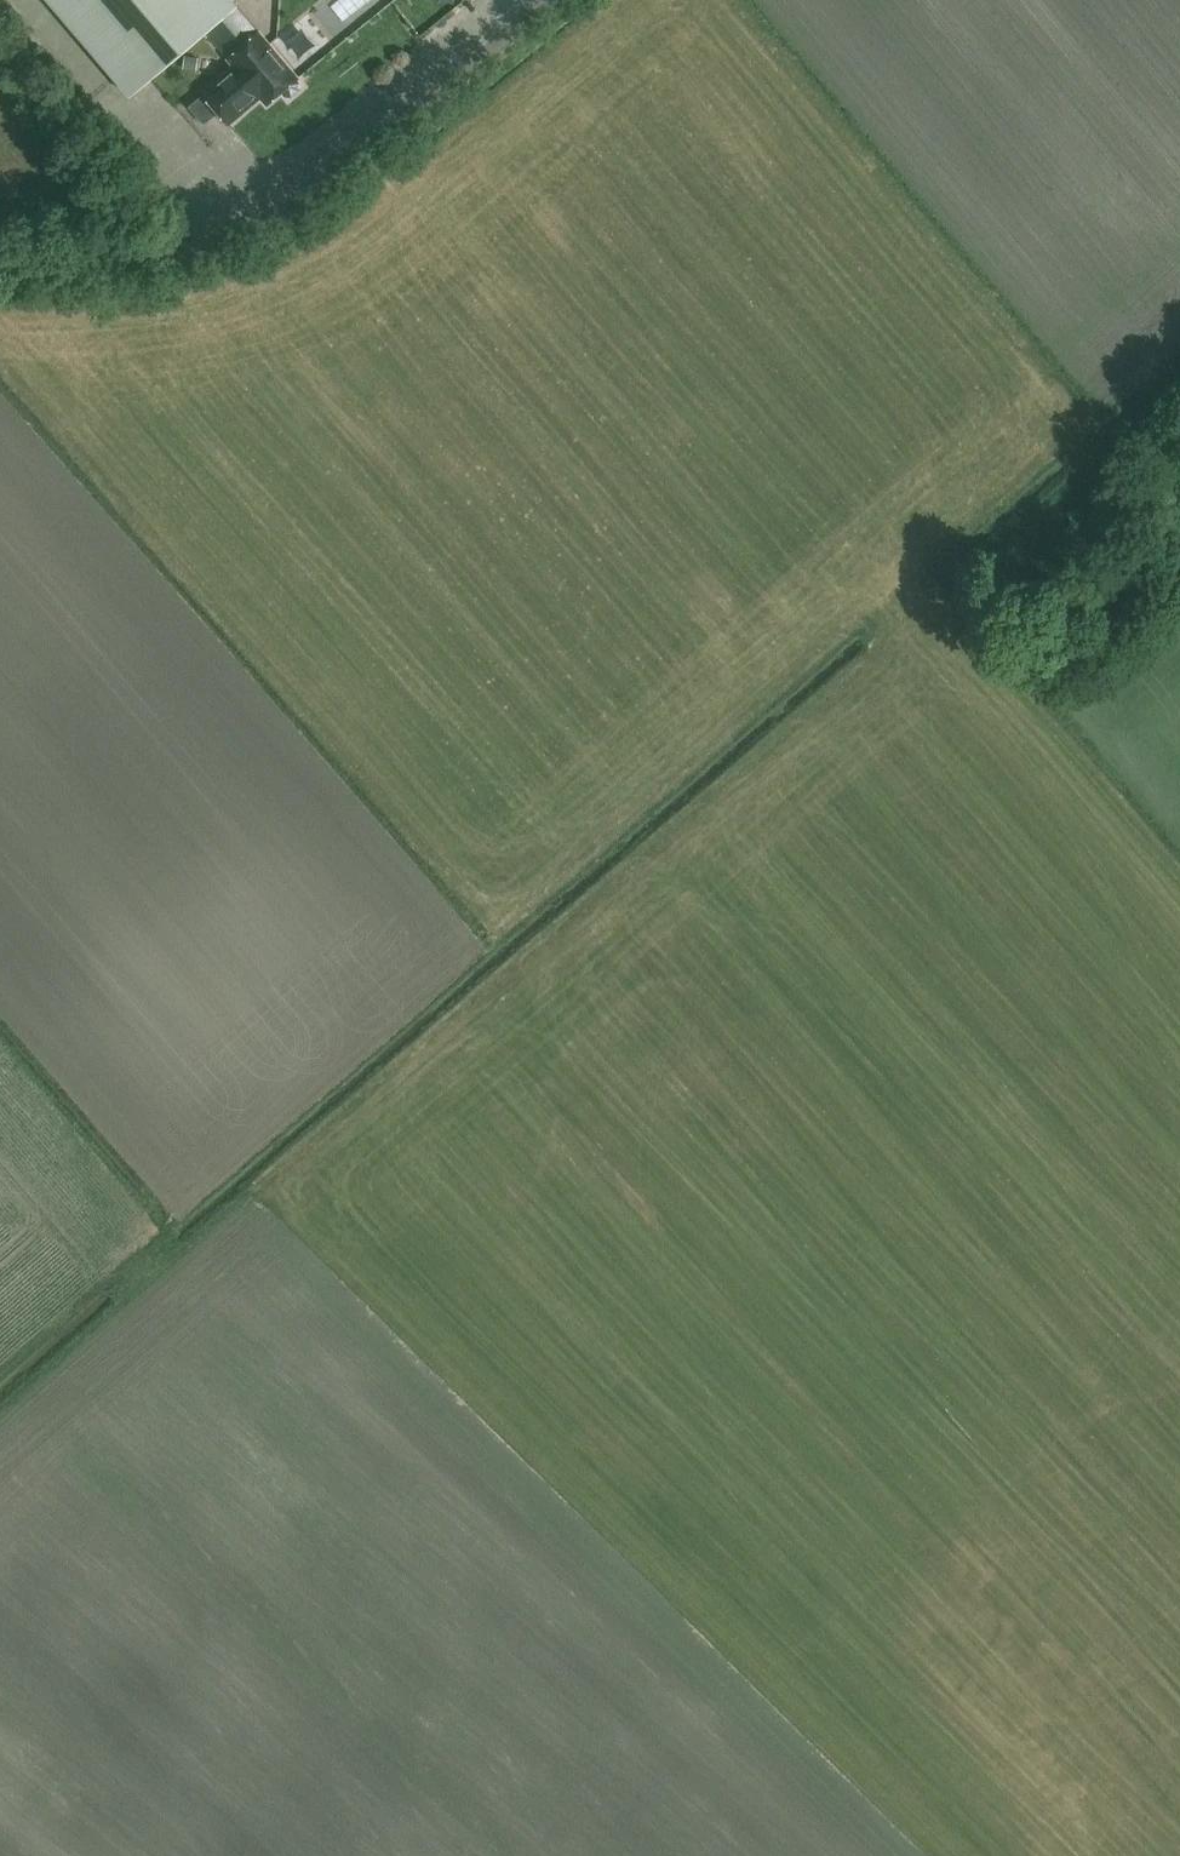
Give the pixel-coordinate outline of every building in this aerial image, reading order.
[(233,0),(50,0),(130,94),(237,4),(233,0)] [(228,59),(234,66),(203,92),(230,124),(261,98),(267,105),(282,92),(286,96),(292,97),(300,89),(301,83),(297,79),(299,77),(260,31),(228,59)]
